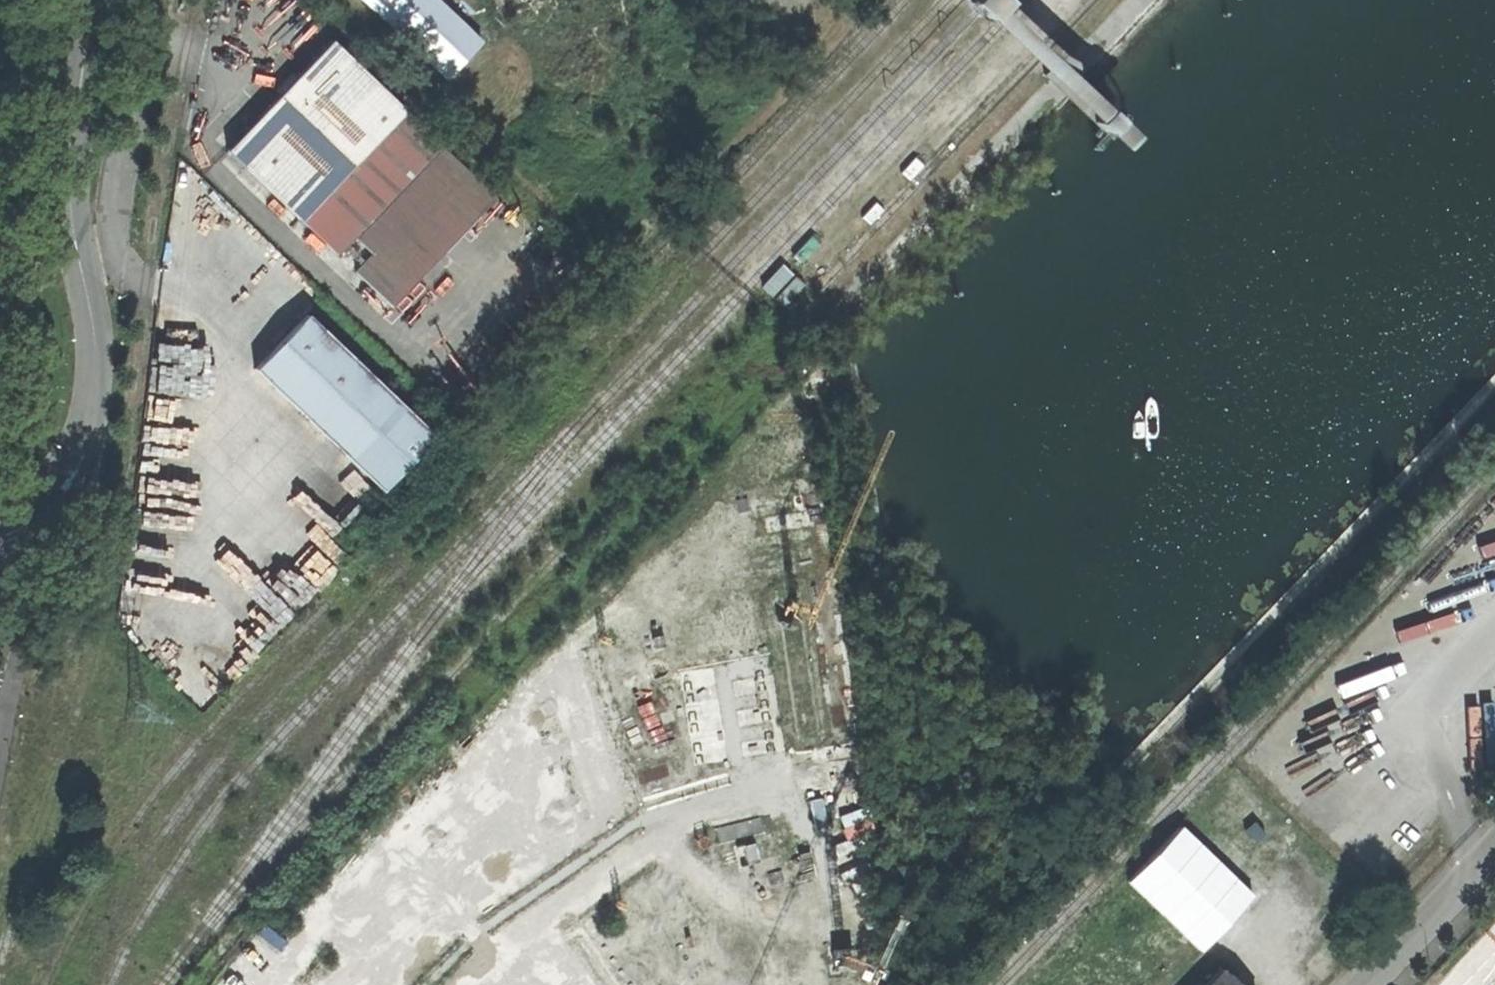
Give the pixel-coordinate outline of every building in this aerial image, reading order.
[(450,77),(483,40),(442,0),(371,0),(450,77)] [(1010,0),(974,0),(972,2),(991,20),(1011,0),(1010,0)] [(501,196),(340,38),(286,93),(236,145),(342,248),(358,233),(378,252),(361,271),(398,306),(501,196)] [(1124,125),(1060,63),(1047,75),(1111,138),(1124,125)] [(439,432),(313,313),(281,344),(260,365),(386,488),(439,432)] [(1224,970),(1210,984),(1239,984),(1224,970)]
